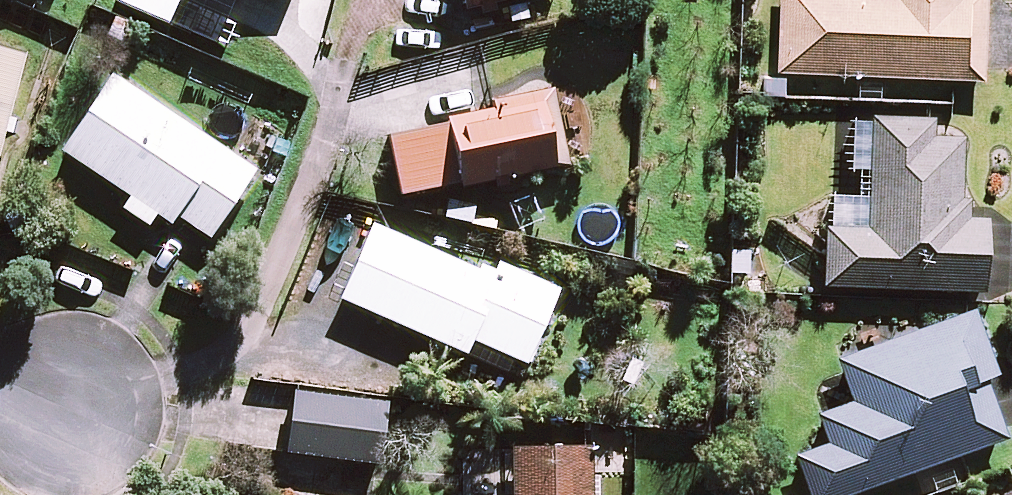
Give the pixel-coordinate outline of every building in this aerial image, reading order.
[(121,12),(176,35),(191,0),(126,0),(121,12)] [(552,0),(467,0),(471,19),(552,0)] [(786,80),(996,88),(1000,0),(789,0),(786,80)] [(32,68),(0,59),(0,191),(32,68)] [(218,251),(264,183),(121,86),(69,163),(136,208),(128,220),(155,238),(163,226),(178,236),(184,228),(218,251)] [(396,150),(407,205),(575,173),(560,99),(498,111),(500,121),(452,130),(454,139),(396,150)] [(830,238),(828,302),(992,308),(996,214),(968,213),(971,150),(941,149),(942,131),(878,128),(873,240),(830,238)] [(379,234),(346,312),(474,367),(480,354),(535,378),(569,301),(506,274),(503,281),(480,271),(478,276),(379,234)] [(810,494),(891,494),(1011,451),(1011,445),(994,395),(1007,390),(982,321),(842,372),(858,414),(824,427),(834,456),(800,469),(810,494)] [(396,412),(300,400),(293,464),(388,476),(396,412)] [(517,459),(517,494),(598,494),(597,458),(517,459)]
